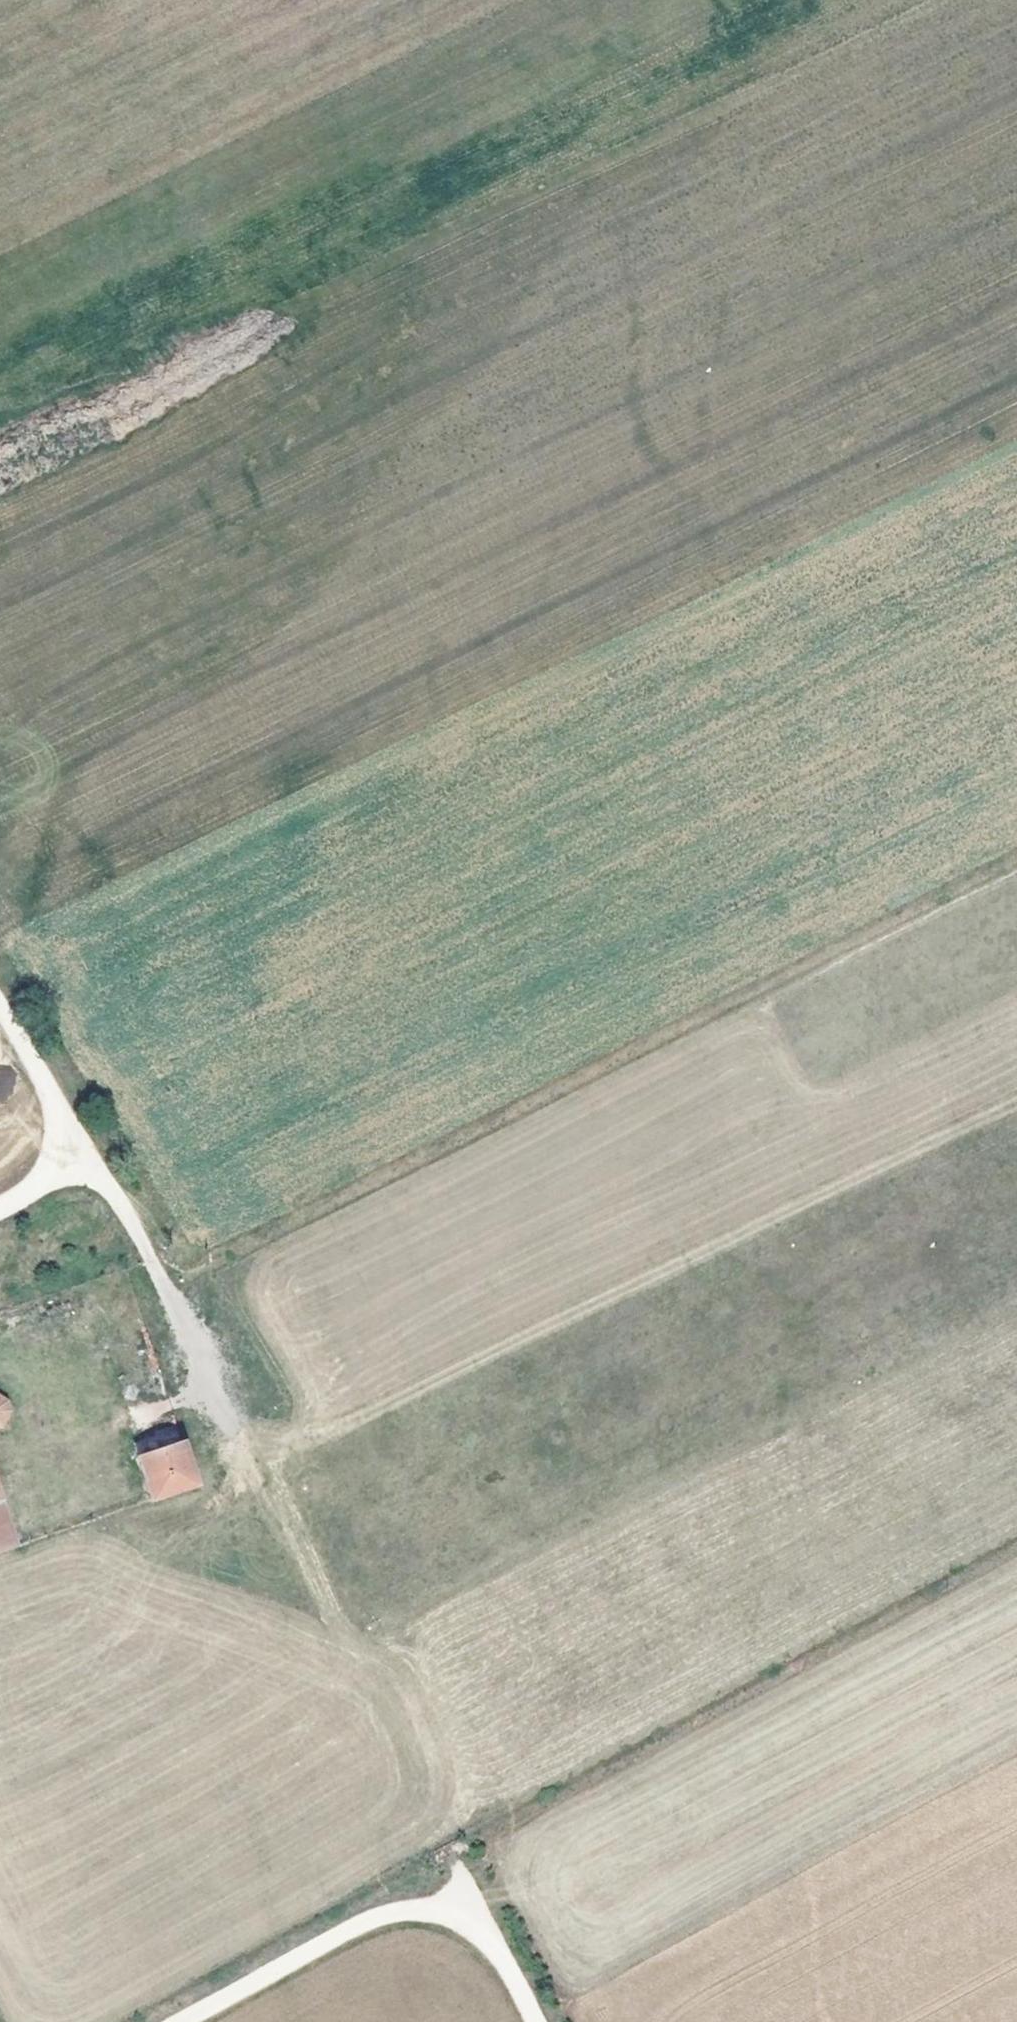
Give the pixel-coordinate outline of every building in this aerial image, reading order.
[(43,1312),(79,1301),(128,1455),(122,1458),(134,1494),(179,1479),(111,1264),(35,1287),(43,1312)]
